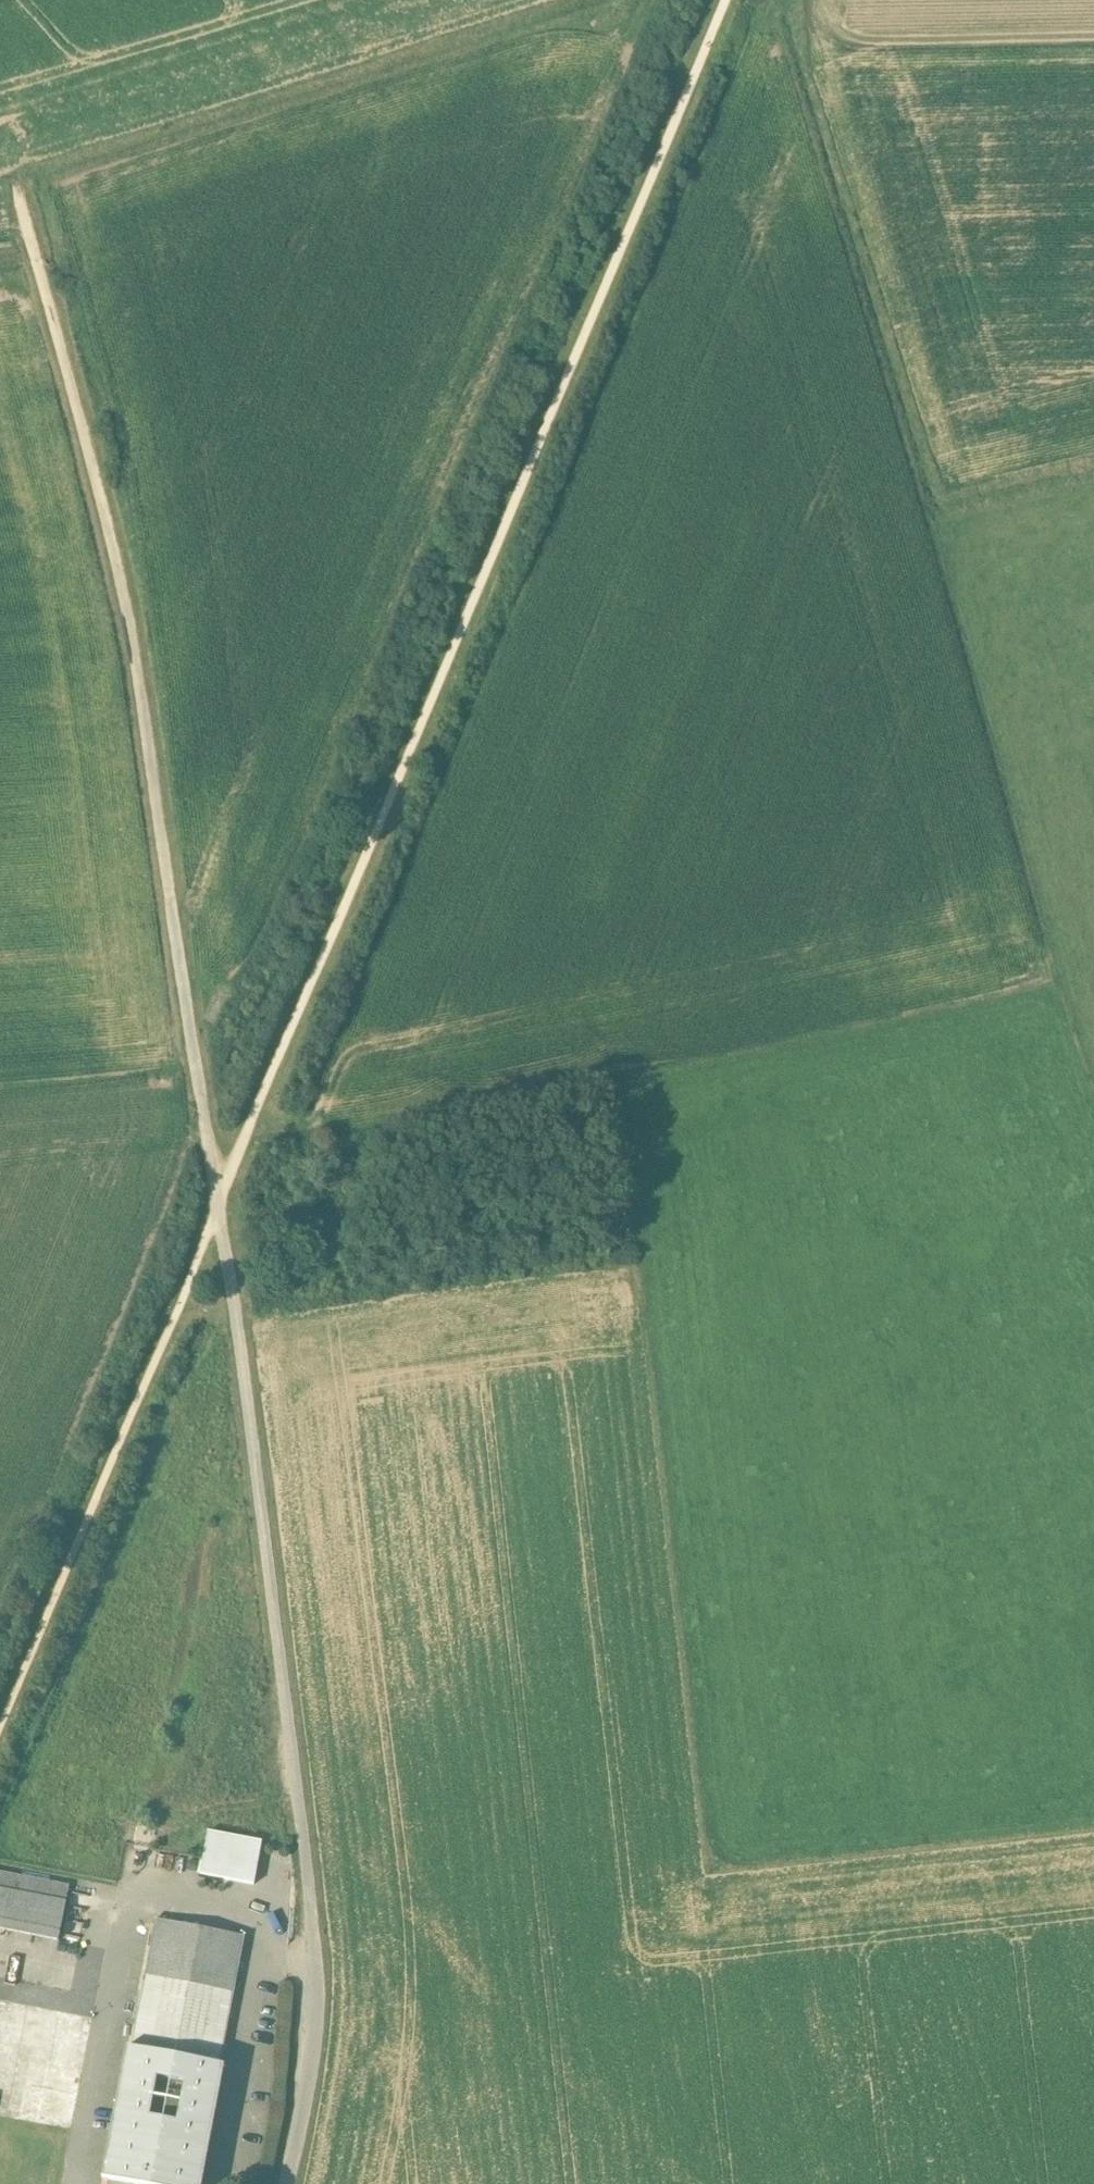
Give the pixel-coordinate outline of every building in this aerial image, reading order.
[(269,1846),(212,1837),(205,1881),(261,1890),(269,1846)] [(76,1878),(0,1867),(0,1927),(67,1936),(76,1878)] [(249,1937),(151,1920),(105,2183),(207,2183),(249,1937)]
